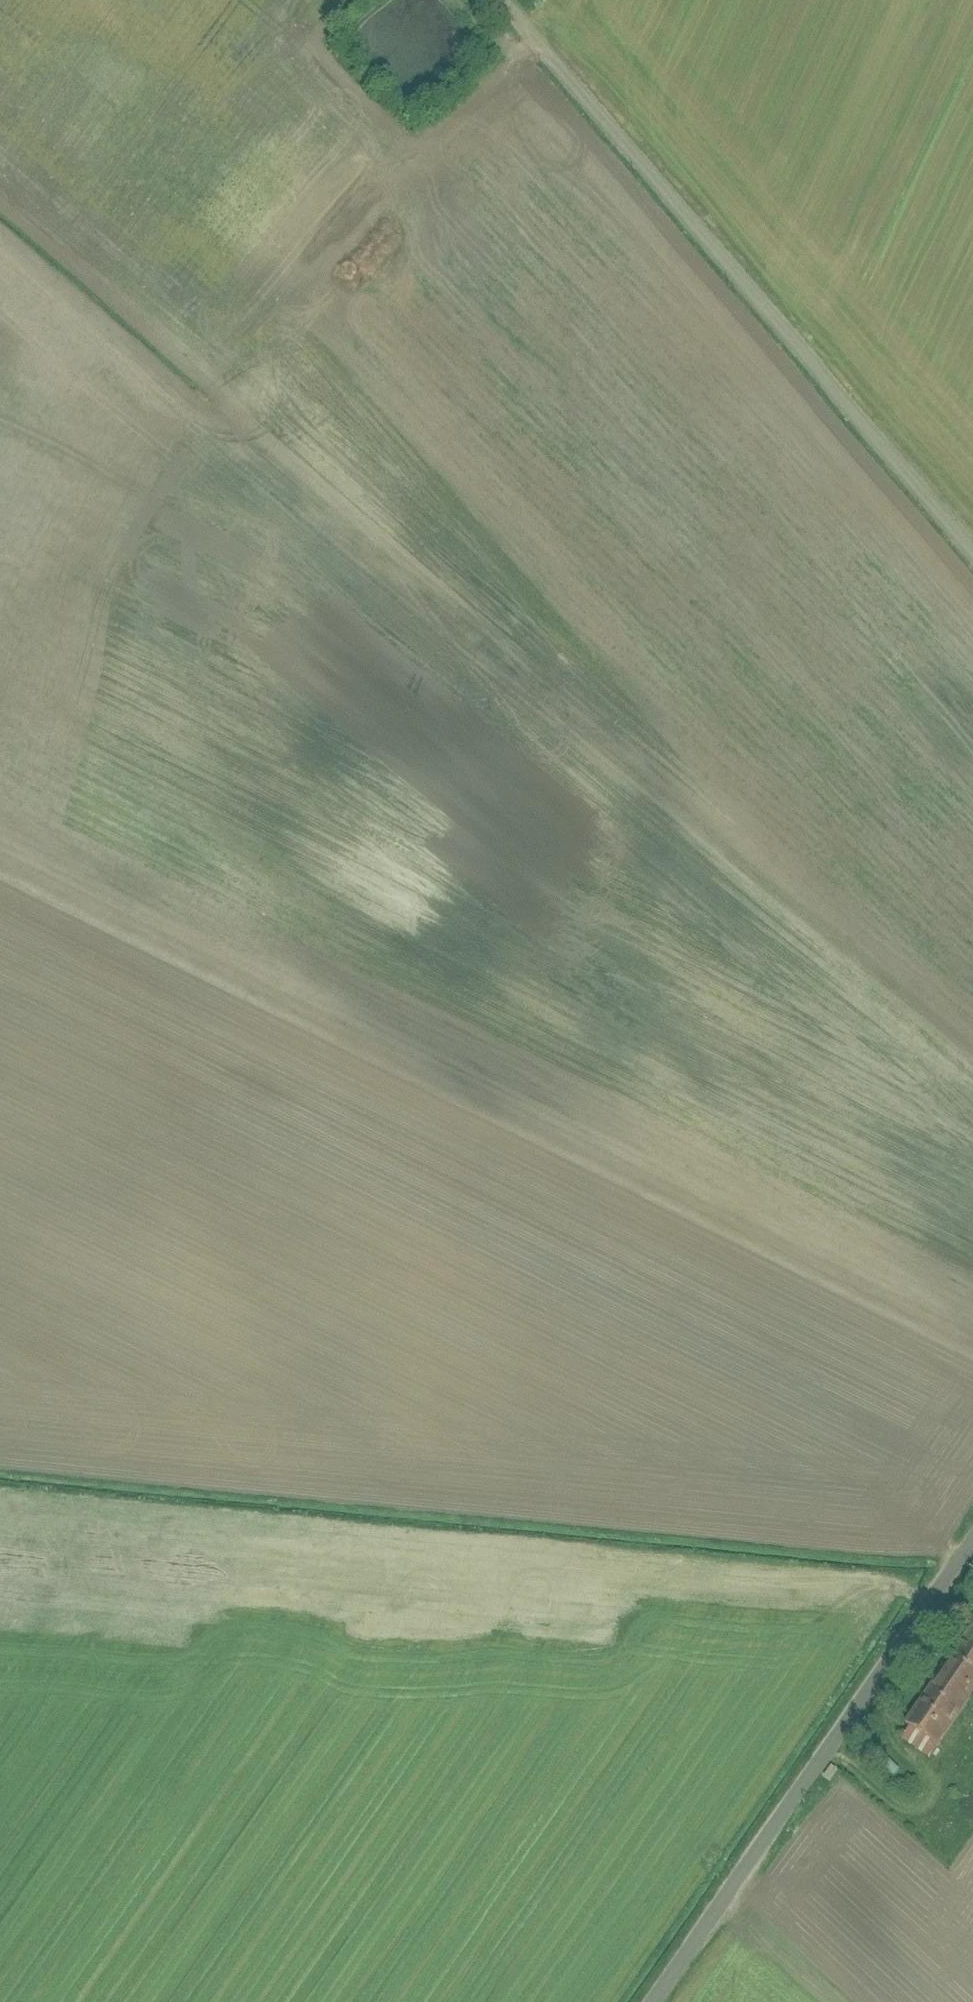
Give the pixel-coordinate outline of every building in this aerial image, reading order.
[(907,1717),(949,1745),(972,1708),(972,1615),(907,1717)]
